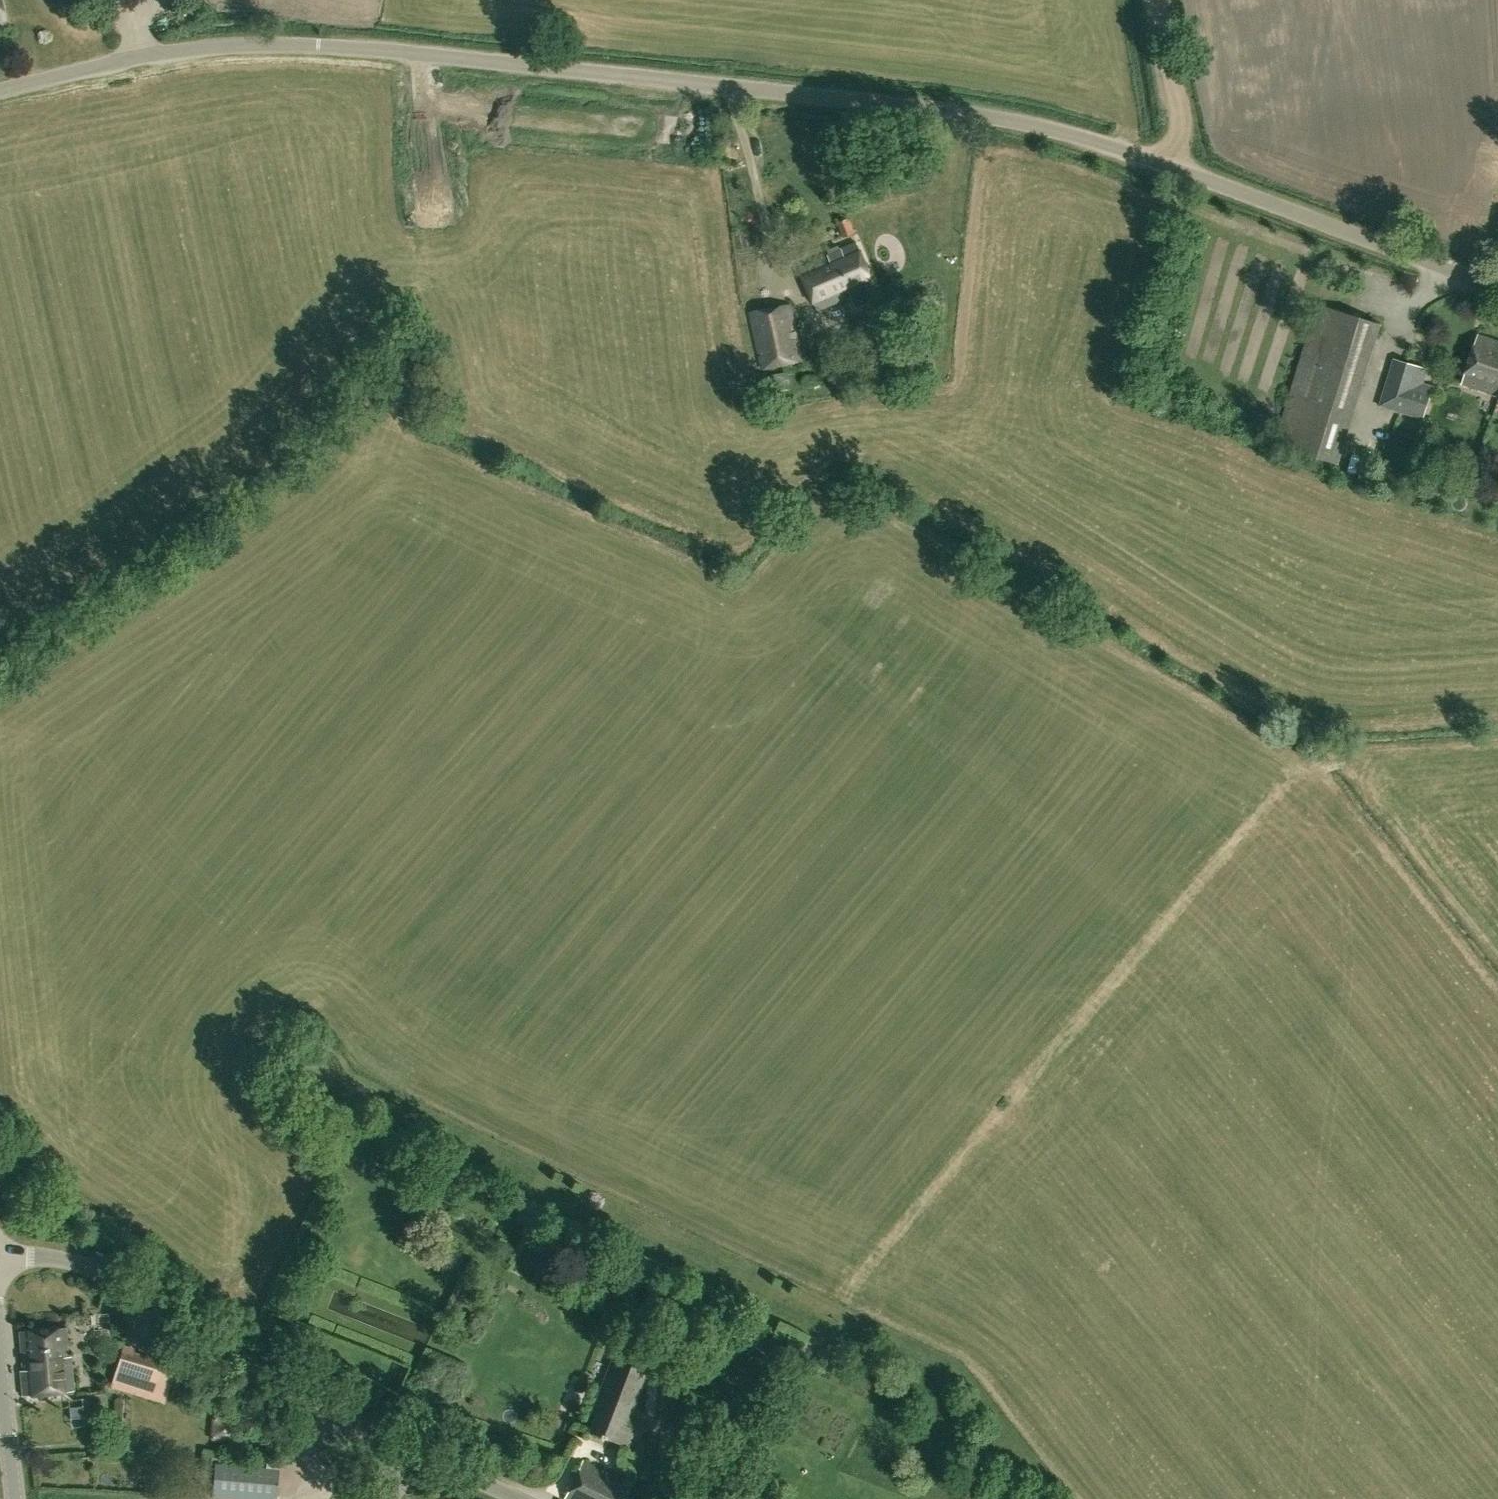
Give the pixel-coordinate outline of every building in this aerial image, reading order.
[(839,223),(845,238),(856,233),(850,218),(839,223)] [(830,257),(801,270),(819,311),(876,286),(857,243),(829,255),(830,257)] [(763,369),(801,361),(790,305),(751,313),(763,369)] [(1276,444),(1338,463),(1380,324),(1318,305),(1276,444)] [(1480,335),(1464,384),(1497,396),(1497,341),(1480,335)] [(1416,366),(1409,388),(1402,386),(1394,410),(1406,413),(1413,389),(1420,391),(1427,369),(1416,366)] [(69,1356),(67,1327),(21,1331),(24,1370),(21,1370),(23,1396),(74,1392),(72,1356),(69,1356)] [(176,1365),(134,1352),(134,1349),(123,1346),(111,1385),(165,1401),(176,1365)] [(627,1445),(633,1428),(625,1425),(649,1364),(616,1351),(606,1375),(612,1377),(590,1431),(627,1445)] [(565,1498),(623,1498),(631,1482),(607,1471),(605,1474),(602,1472),(603,1469),(583,1459),(564,1498),(565,1498)] [(212,1497),(232,1498),(277,1498),(280,1470),(215,1464),(212,1497)]
